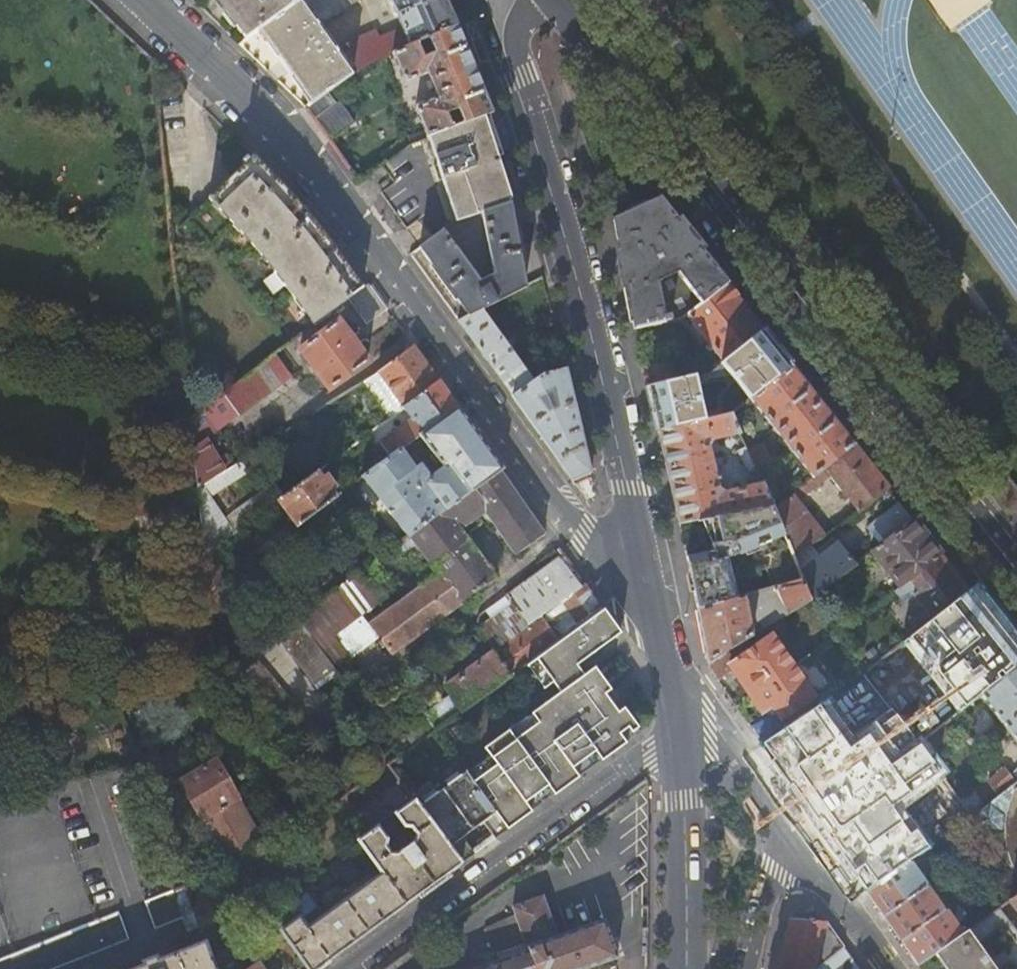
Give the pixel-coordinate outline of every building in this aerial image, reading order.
[(217,0),(211,0),(235,30),(239,27),(217,0)] [(239,27),(248,39),(255,34),(259,32),(295,5),(294,4),(296,1),(295,0),(217,0),(239,27)] [(295,5),(259,32),(268,45),(265,47),(274,60),(278,57),(292,76),(288,79),(299,93),(303,90),(313,103),(326,93),(352,75),(317,26),(330,17),(362,4),(360,0),(303,0),(295,5)] [(444,0),(389,0),(402,30),(379,39),(376,33),(373,31),(348,42),(352,51),(347,53),(358,71),(365,66),(393,54),(456,28),(444,0)] [(949,30),(990,0),(928,0),(949,30)] [(491,114),(456,28),(393,54),(405,85),(428,75),(437,99),(415,108),(424,131),(407,138),(409,144),(428,137),(481,117),(491,114)] [(268,45),(259,32),(255,34),(265,47),(268,45)] [(309,106),(313,103),(303,90),(299,93),(309,106)] [(309,106),(305,108),(305,109),(329,143),(354,125),(339,103),(335,105),(326,93),(313,103),(309,106)] [(498,168),(481,117),(428,137),(437,164),(434,165),(439,180),(442,179),(456,222),(505,206),(493,171),(498,168)] [(285,286),(315,326),(349,301),(364,291),(310,215),(254,156),(250,160),(246,157),(240,164),(243,167),(209,199),(274,271),(262,281),(273,295),(285,286)] [(677,224),(659,201),(614,222),(620,254),(626,290),(633,324),(634,330),(634,332),(682,319),(687,315),(726,285),(721,279),(699,251),(677,224)] [(525,288),(509,205),(505,206),(456,222),(453,223),(451,225),(420,248),(434,267),(459,302),(469,317),(481,311),(525,288)] [(999,207),(968,228),(1016,300),(1016,234),(999,207)] [(680,221),(677,224),(699,251),(702,249),(680,221)] [(702,249),(699,251),(721,279),(724,277),(702,249)] [(626,290),(620,254),(616,255),(623,290),(626,290)] [(459,302),(434,267),(430,270),(455,305),(459,302)] [(762,331),(726,285),(687,315),(724,362),(762,331)] [(388,311),(370,286),(364,291),(349,301),(367,326),(388,311)] [(633,324),(626,290),(623,290),(629,325),(633,324)] [(469,317),(458,323),(512,398),(573,483),(590,475),(578,424),(565,370),(541,376),(532,383),(481,311),(469,317)] [(367,364),(337,323),(299,351),(329,391),(367,364)] [(762,331),(724,362),(721,364),(750,401),(791,368),(762,331)] [(439,383),(414,348),(378,375),(403,410),(439,383)] [(189,419),(196,491),(234,466),(228,456),(219,461),(206,441),(291,379),(274,356),(189,419)] [(670,365),(644,371),(647,387),(674,381),(670,365)] [(854,447),(791,368),(750,401),(812,479),(854,447)] [(403,410),(378,375),(364,384),(390,420),(403,410)] [(704,422),(695,376),(674,381),(647,387),(658,433),(704,422)] [(449,397),(439,383),(403,410),(411,420),(378,444),(389,459),(400,451),(420,436),(458,409),(449,397)] [(483,444),(458,409),(420,436),(444,469),(429,481),(419,468),(415,471),(400,451),(389,459),(362,479),(408,538),(409,540),(499,472),(500,473),(502,471),(483,444)] [(704,422),(658,433),(670,484),(679,525),(712,519),(722,517),(723,517),(773,507),(762,486),(725,493),(719,489),(714,468),(722,466),(720,460),(712,462),(708,448),(712,443),(739,436),(729,417),(704,422)] [(189,427),(169,429),(172,454),(192,452),(189,427)] [(751,434),(740,439),(745,449),(755,471),(764,467),(772,463),(763,445),(759,446),(751,434)] [(887,489),(854,447),(812,479),(774,510),(785,537),(786,542),(793,559),(824,538),(796,504),(830,477),(858,513),(887,489)] [(755,471),(745,449),(737,452),(748,476),(756,472),(755,471)] [(196,491),(203,555),(209,551),(233,533),(210,498),(260,464),(253,454),(234,466),(196,491)] [(769,477),(764,467),(755,471),(756,472),(760,481),(769,477)] [(544,537),(500,473),(499,472),(409,540),(431,569),(434,567),(440,576),(390,613),(370,627),(378,637),(391,656),(495,580),(461,532),(485,515),(515,557),(544,537)] [(319,482),(314,475),(282,498),(278,501),(296,527),(332,500),(327,493),(332,489),(324,478),(319,482)] [(278,501),(282,498),(274,485),(241,508),(250,521),(278,501)] [(885,542),(911,521),(899,504),(871,526),(885,542)] [(773,507),(723,517),(726,525),(719,528),(722,543),(713,545),(714,552),(686,558),(688,571),(689,576),(691,586),(696,612),(736,600),(729,578),(726,560),(785,537),(774,510),(773,507)] [(885,542),(864,559),(872,570),(882,562),(901,587),(909,580),(940,556),(911,521),(885,542)] [(821,594),(856,566),(838,543),(799,574),(801,580),(810,602),(812,601),(821,594)] [(415,567),(399,545),(357,575),(380,608),(386,608),(426,579),(416,565),(415,567)] [(203,555),(207,592),(227,577),(209,551),(203,555)] [(968,592),(940,556),(909,580),(918,592),(914,596),(932,620),(968,592)] [(602,610),(565,557),(507,599),(529,628),(445,689),(462,713),(523,668),(602,610)] [(357,575),(313,607),(349,657),(378,637),(370,627),(390,613),(386,608),(380,608),(357,575)] [(771,626),(810,602),(801,580),(776,588),(785,608),(780,609),(768,616),(771,626)] [(724,655),(751,638),(749,628),(755,626),(754,621),(761,619),(756,594),(736,600),(696,612),(701,637),(707,665),(724,655)] [(821,594),(812,601),(838,637),(847,630),(821,594)] [(349,657),(313,607),(297,621),(299,623),(279,638),(318,692),(354,665),(349,657)] [(565,691),(586,675),(578,664),(620,634),(602,610),(523,668),(541,692),(550,685),(557,680),(565,691)] [(740,661),(731,667),(740,681),(751,697),(793,667),(772,637),(740,661)] [(724,655),(707,665),(709,670),(719,683),(730,675),(731,667),(731,666),(724,655)] [(235,675),(237,679),(277,724),(296,709),(254,659),(235,675)] [(815,697),(793,667),(751,697),(763,714),(773,707),(782,721),(815,697)] [(981,696),(1016,741),(1016,667),(981,696)] [(586,675),(565,691),(558,696),(532,715),(539,725),(516,741),(509,732),(485,749),(497,766),(474,784),(489,805),(508,831),(532,813),(525,804),(548,787),(555,797),(579,779),(572,769),(595,753),(602,763),(641,734),(594,669),(586,675)] [(557,680),(550,685),(558,696),(565,691),(557,680)] [(532,715),(509,732),(516,741),(539,725),(532,715)] [(895,730),(875,743),(910,796),(930,783),(895,730)] [(485,749),(461,766),(466,773),(474,784),(497,766),(485,749)] [(595,753),(572,769),(579,779),(602,763),(595,753)] [(234,802),(237,801),(214,761),(179,781),(200,820),(198,822),(220,861),(259,839),(247,817),(243,819),(234,802)] [(1013,781),(1009,777),(1004,770),(989,782),(997,794),(1013,781)] [(1009,777),(1013,781),(1014,783),(1016,781),(1016,770),(1009,777)] [(444,782),(447,787),(461,777),(458,772),(444,782)] [(418,808),(461,865),(474,856),(461,838),(482,823),(495,841),(508,831),(489,805),(474,784),(466,773),(461,777),(447,787),(438,793),(424,804),(418,808)] [(548,787),(525,804),(532,813),(555,797),(548,787)] [(1014,791),(1008,805),(1004,820),(1004,836),(1005,849),(1010,863),(1013,869),(1016,876),(1016,788),(1014,791)] [(420,799),(424,804),(438,793),(435,789),(420,799)] [(960,800),(973,817),(985,807),(973,790),(960,800)] [(406,904),(406,905),(461,865),(418,808),(414,802),(396,815),(406,829),(411,829),(417,836),(416,842),(398,856),(391,855),(385,848),(386,840),(377,829),(372,833),(345,798),(333,807),(376,865),(406,904)] [(927,886),(909,862),(866,893),(883,917),(927,886)] [(376,865),(370,870),(376,878),(362,889),(359,884),(353,888),(356,893),(344,902),(332,909),(330,906),(326,909),(328,913),(312,925),(307,929),(304,926),(299,919),(298,919),(279,932),(305,968),(317,968),(327,962),(359,939),(406,904),(376,865)] [(944,911),(927,886),(883,917),(901,942),(944,911)] [(143,906),(153,931),(180,920),(186,934),(198,930),(190,907),(184,890),(143,906)] [(204,897),(190,907),(198,930),(198,932),(216,923),(204,897)] [(619,960),(606,921),(558,938),(544,898),(514,908),(523,936),(517,938),(521,949),(498,956),(497,955),(484,960),(487,968),(483,968),(593,968),(619,960)] [(962,936),(935,955),(945,968),(1016,968),(1016,934),(998,910),(962,936)] [(962,936),(944,911),(901,942),(918,966),(935,955),(962,936)] [(120,915),(0,962),(0,968),(57,968),(128,941),(120,915)] [(778,968),(820,968),(845,949),(826,922),(790,921),(778,968)] [(204,943),(157,963),(154,964),(152,960),(140,964),(143,968),(142,968),(220,968),(204,943)] [(847,951),(820,968),(859,968),(847,951)] [(157,963),(154,955),(136,960),(139,968),(142,968),(143,968),(140,964),(152,960),(154,964),(157,963)]
